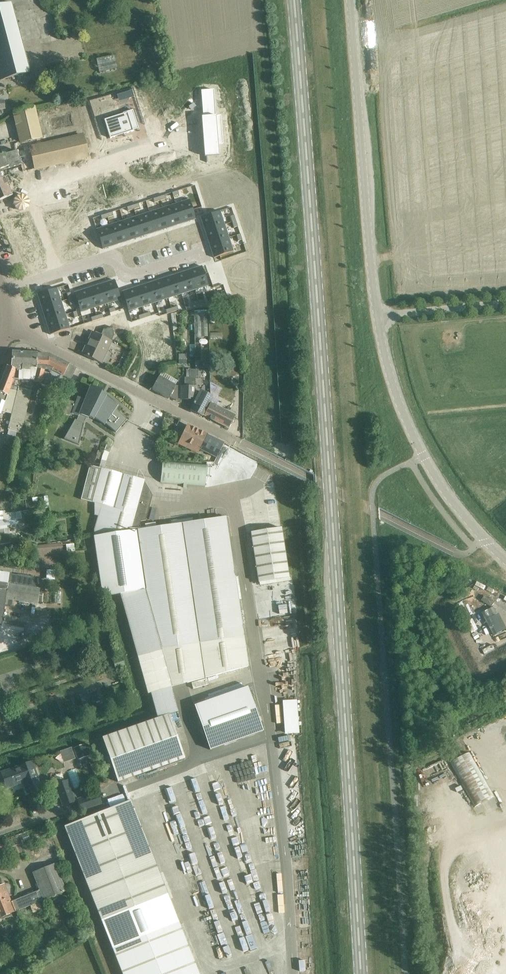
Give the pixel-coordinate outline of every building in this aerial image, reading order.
[(0,7),(0,78),(1,81),(30,73),(12,4),(0,7)] [(130,90),(115,95),(117,102),(132,97),(130,90)] [(206,90),(201,91),(202,100),(214,99),(214,92),(214,90),(206,90)] [(34,109),(14,113),(21,143),(22,143),(37,140),(41,139),(34,109)] [(113,117),(104,120),(107,129),(110,139),(117,136),(124,134),(133,131),(139,129),(137,123),(133,110),(128,112),(123,114),(113,117)] [(205,117),(203,117),(204,128),(206,153),(206,155),(211,154),(217,154),(216,151),(216,145),(218,145),(220,144),(223,144),(222,131),(221,116),(216,116),(207,117),(205,117)] [(42,140),(49,139),(48,132),(40,134),(42,140)] [(8,168),(9,170),(28,164),(30,170),(82,157),(89,155),(86,146),(84,136),(39,146),(37,140),(22,143),(24,150),(17,152),(12,153),(5,155),(0,157),(0,170),(8,168)] [(13,195),(8,184),(11,184),(8,176),(1,178),(0,174),(0,200),(13,195)] [(189,200),(176,204),(182,224),(196,219),(189,200)] [(176,204),(163,209),(169,228),(182,224),(176,204)] [(163,209),(149,213),(156,232),(169,228),(163,209)] [(220,211),(201,218),(205,231),(224,225),(220,211)] [(149,213),(136,217),(143,236),(156,232),(149,213)] [(136,217),(123,221),(129,241),(143,236),(136,217)] [(123,221),(110,225),(116,245),(129,241),(123,221)] [(110,225),(96,230),(103,249),(116,245),(110,225)] [(224,225),(205,231),(205,232),(209,244),(229,238),(224,225)] [(229,238),(209,244),(214,258),(233,252),(229,238)] [(202,266),(188,271),(195,290),(198,289),(208,286),(202,267),(202,266)] [(188,271),(175,275),(181,294),(195,290),(188,271)] [(175,275),(162,279),(168,299),(181,294),(175,275)] [(162,279),(149,284),(155,303),(168,299),(162,279)] [(115,280),(101,285),(107,304),(121,300),(119,293),(115,280)] [(149,284),(136,288),(142,307),(155,303),(149,284)] [(101,285),(88,289),(94,308),(107,304),(101,285)] [(38,294),(37,294),(42,308),(61,302),(59,294),(57,288),(38,294)] [(136,288),(122,292),(128,311),(138,308),(142,307),(136,288)] [(88,289),(74,293),(80,313),(94,308),(88,289)] [(61,302),(42,308),(45,316),(46,321),(65,315),(61,302)] [(65,315),(46,321),(50,335),(54,334),(70,329),(68,324),(65,315)] [(112,327),(103,329),(100,334),(95,332),(94,333),(92,332),(88,340),(90,341),(84,355),(101,363),(114,335),(112,327)] [(164,339),(155,341),(159,358),(168,356),(164,339)] [(5,413),(12,415),(8,430),(8,431),(6,441),(13,443),(16,433),(21,433),(29,400),(31,392),(34,379),(36,368),(38,354),(13,352),(12,368),(8,366),(0,383),(0,391),(1,392),(0,395),(0,414),(5,413)] [(31,392),(29,400),(35,402),(40,384),(53,387),(55,380),(60,380),(61,375),(69,378),(71,380),(77,369),(68,364),(49,354),(46,354),(38,354),(36,368),(34,379),(31,392)] [(184,386),(195,386),(195,382),(195,380),(198,381),(198,370),(190,370),(189,377),(184,376),(184,386)] [(180,400),(181,398),(182,386),(175,386),(167,382),(170,377),(161,373),(153,389),(169,398),(170,395),(180,400)] [(100,395),(102,391),(90,386),(85,400),(77,397),(76,403),(66,400),(62,414),(72,416),(72,414),(78,416),(77,421),(75,420),(64,439),(79,445),(84,424),(82,423),(85,415),(93,420),(94,418),(105,425),(106,424),(116,433),(127,420),(115,409),(118,405),(105,397),(105,398),(100,395)] [(195,396),(195,386),(184,386),(182,386),(181,398),(190,398),(190,396),(195,396)] [(212,396),(200,390),(190,409),(202,415),(204,412),(204,411),(212,396)] [(211,402),(204,414),(229,427),(231,423),(235,416),(211,402)] [(188,425),(181,439),(179,444),(198,453),(200,450),(216,457),(219,452),(220,452),(224,443),(221,441),(188,425)] [(117,593),(149,693),(152,692),(169,688),(248,667),(244,639),(232,578),(235,578),(226,516),(193,521),(192,517),(180,519),(180,522),(144,528),(153,495),(150,491),(141,489),(144,480),(105,469),(107,461),(102,460),(100,468),(90,465),(80,499),(91,501),(94,502),(93,514),(98,516),(94,530),(93,536),(104,596),(117,593)] [(205,485),(207,463),(162,460),(160,482),(205,485)] [(227,474),(227,475),(244,476),(245,463),(218,461),(218,473),(227,474)] [(209,473),(217,473),(217,462),(209,462),(209,473)] [(4,520),(0,520),(1,526),(18,523),(17,519),(22,518),(21,511),(16,512),(5,513),(3,513),(4,520)] [(281,528),(251,533),(259,583),(289,578),(281,528)] [(0,539),(0,543),(1,550),(16,547),(15,539),(10,540),(10,537),(0,539)] [(62,544),(39,546),(39,555),(63,553),(62,544)] [(2,625),(4,607),(5,599),(12,600),(37,603),(39,587),(38,587),(35,576),(20,574),(20,575),(9,573),(8,583),(0,582),(0,625),(2,625)] [(494,602),(485,596),(482,601),(492,608),(495,603),(494,602)] [(460,603),(466,612),(473,608),(467,598),(460,603)] [(490,615),(498,632),(505,628),(505,624),(500,611),(490,615)] [(474,616),(483,632),(488,629),(480,613),(474,616)] [(476,620),(472,622),(470,618),(466,620),(471,630),(479,626),(476,620)] [(124,666),(122,658),(113,661),(114,663),(115,668),(116,668),(124,666)] [(256,711),(248,687),(221,697),(195,706),(210,750),(233,742),(263,731),(256,711)] [(185,759),(169,714),(159,717),(102,737),(118,782),(185,759)] [(83,744),(74,747),(78,758),(87,755),(83,744)] [(71,748),(66,749),(70,760),(75,759),(71,748)] [(493,796),(470,752),(450,763),(474,807),(493,796)] [(29,793),(42,788),(33,762),(20,766),(20,767),(3,773),(8,787),(26,781),(29,793)] [(70,789),(67,781),(61,783),(56,785),(59,792),(64,805),(68,804),(74,802),(70,789)] [(97,792),(76,799),(81,812),(102,805),(97,792)] [(158,796),(162,808),(173,805),(169,792),(158,796)] [(64,826),(123,973),(199,973),(137,818),(130,801),(130,800),(64,826)] [(165,818),(176,815),(174,808),(164,810),(165,818)] [(155,810),(156,822),(163,821),(162,810),(155,810)] [(294,835),(302,834),(300,823),(292,824),(294,835)] [(2,917),(68,892),(57,864),(34,872),(41,890),(7,903),(0,886),(0,912),(2,917)] [(76,907),(68,909),(69,915),(78,913),(76,907)]
